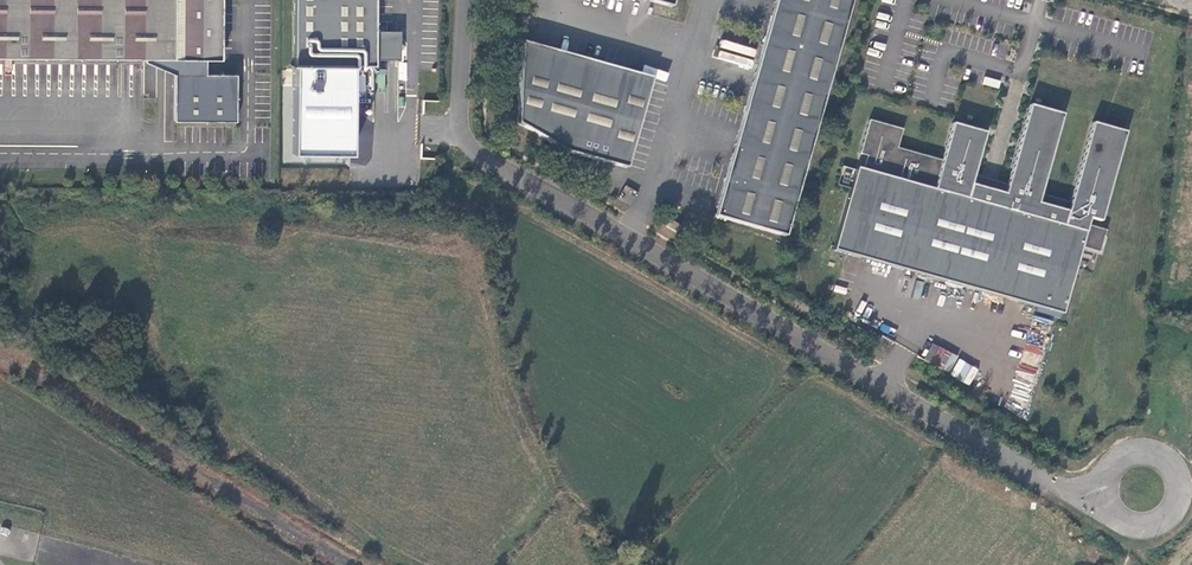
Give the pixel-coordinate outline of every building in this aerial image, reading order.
[(145,61),(154,52),(155,35),(174,35),(173,61),(208,61),(209,7),(221,7),(221,0),(0,0),(0,60),(145,61)] [(296,65),(376,65),(377,0),(296,0),(296,65)] [(714,216),(785,236),(852,0),(775,0),(714,216)] [(221,7),(209,7),(208,61),(220,61),(221,7)] [(154,52),(145,61),(173,61),(174,35),(155,35),(154,52)] [(652,78),(521,42),(517,120),(567,150),(626,168),(652,78)] [(175,76),(206,76),(206,62),(173,61),(145,61),(146,64),(175,77),(175,76)] [(175,77),(175,123),(237,123),(237,77),(206,76),(175,76),(175,77)] [(985,76),(982,84),(998,89),(1001,81),(985,76)] [(855,169),(833,252),(1063,315),(1081,248),(1100,253),(1107,229),(1088,224),(1089,218),(1100,221),(1125,132),(1092,122),(1070,202),(1040,194),(1062,114),(1028,105),(1007,185),(991,181),(973,176),(985,133),(951,124),(941,161),(897,149),(902,128),(869,119),(859,155),(866,157),(862,170),(855,169)] [(680,226),(668,219),(664,225),(676,233),(680,226)] [(924,359),(948,372),(957,356),(933,342),(924,359)] [(949,375),(969,385),(978,369),(958,358),(949,375)]
